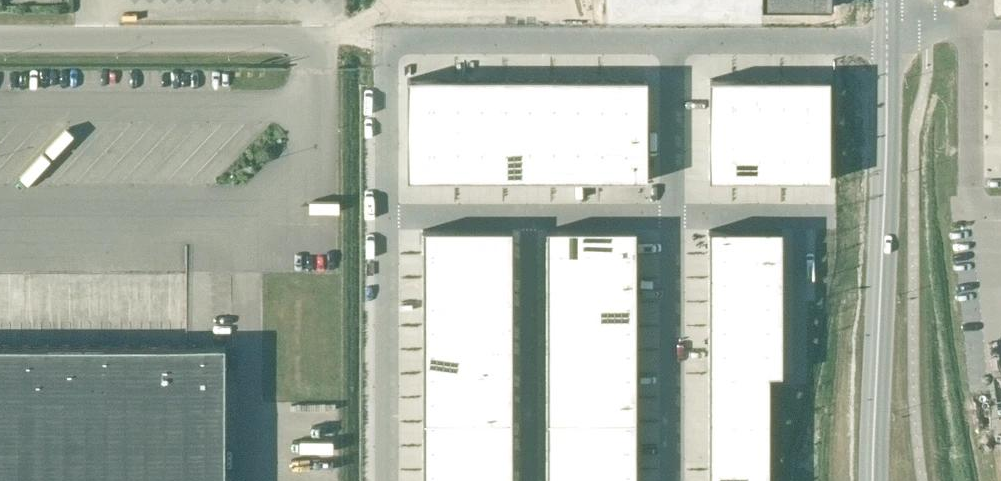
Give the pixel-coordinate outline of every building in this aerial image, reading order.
[(752,22),(821,22),(821,0),(752,0),(752,22)] [(432,78),(408,78),(408,128),(417,128),(432,128),(432,78)] [(456,78),(432,78),(432,128),(456,128),(456,78)] [(480,78),(456,78),(456,128),(480,128),(480,78)] [(504,78),(480,78),(480,128),(504,128),(504,78)] [(529,78),(504,78),(504,128),(529,128),(529,78)] [(553,78),(529,78),(529,128),(553,128),(553,78)] [(577,78),(553,78),(553,128),(577,128),(577,78)] [(601,78),(577,78),(577,128),(601,128),(601,78)] [(625,78),(601,78),(601,128),(625,128),(625,78)] [(650,78),(625,78),(625,128),(650,128),(650,78)] [(734,78),(710,78),(710,138),(734,138),(734,78)] [(758,78),(734,78),(734,138),(758,138),(758,78)] [(782,78),(758,78),(758,138),(782,138),(782,78)] [(805,78),(782,78),(782,138),(805,138),(805,78)] [(830,78),(805,78),(805,138),(830,138),(830,78)] [(417,149),(408,149),(408,178),(432,178),(432,128),(417,128),(417,149)] [(417,128),(408,128),(408,149),(417,149),(417,128)] [(456,128),(432,128),(432,178),(456,178),(456,128)] [(480,128),(456,128),(456,178),(480,178),(480,128)] [(504,128),(480,128),(480,178),(504,178),(504,128)] [(529,128),(504,128),(504,178),(529,178),(529,128)] [(553,128),(529,128),(529,178),(553,178),(553,128)] [(577,128),(553,128),(553,178),(577,178),(577,128)] [(601,128),(577,128),(577,178),(601,178),(601,128)] [(625,128),(601,128),(601,178),(625,178),(625,128)] [(650,128),(625,128),(625,178),(650,178),(650,128)] [(734,138),(710,138),(710,179),(734,179),(734,138)] [(758,138),(734,138),(734,179),(758,179),(758,138)] [(782,138),(758,138),(758,179),(782,179),(782,138)] [(805,138),(782,138),(782,179),(805,179),(805,138)] [(830,138),(805,138),(805,179),(830,179),(830,138)] [(217,199),(217,188),(187,187),(187,198),(217,199)] [(745,228),(709,228),(709,252),(745,252),(745,228)] [(781,228),(745,228),(745,252),(781,252),(781,228)] [(476,229),(423,229),(423,253),(476,253),(476,229)] [(513,229),(476,229),(476,253),(513,253),(513,229)] [(584,229),(547,229),(547,253),(584,253),(584,229)] [(600,229),(584,229),(584,253),(636,253),(637,229),(600,229)] [(745,252),(709,252),(709,276),(745,276),(745,252)] [(781,252),(745,252),(745,276),(781,276),(781,252)] [(476,253),(423,253),(423,277),(476,277),(476,253)] [(513,253),(476,253),(476,277),(513,277),(513,253)] [(584,253),(547,253),(547,277),(584,277),(584,253)] [(636,253),(584,253),(584,277),(636,277),(636,253)] [(745,276),(709,276),(709,301),(745,301),(745,276)] [(781,276),(745,276),(745,301),(781,301),(781,276)] [(476,277),(423,277),(423,301),(476,301),(476,277)] [(513,277),(476,277),(476,301),(513,301),(513,277)] [(584,277),(547,277),(547,301),(584,301),(584,277)] [(636,277),(584,277),(584,301),(636,301),(636,277)] [(476,301),(423,301),(423,325),(476,325),(476,301)] [(513,301),(476,301),(476,325),(513,325),(513,301)] [(584,301),(547,301),(547,325),(584,325),(584,301)] [(636,301),(584,301),(584,325),(636,325),(636,301)] [(745,301),(709,301),(709,325),(745,325),(745,301)] [(781,301),(745,301),(745,325),(781,325),(781,301)] [(476,325),(423,325),(423,349),(476,349),(476,325)] [(513,325),(476,325),(476,349),(513,349),(513,325)] [(584,325),(547,325),(547,349),(584,349),(584,325)] [(636,325),(584,325),(584,349),(636,349),(636,325)] [(745,325),(709,325),(709,349),(745,349),(745,325)] [(781,325),(745,325),(745,349),(781,349),(781,325)] [(225,345),(0,345),(0,480),(225,480),(225,345)] [(476,349),(423,349),(423,373),(476,373),(476,349)] [(513,349),(476,349),(476,373),(513,373),(513,349)] [(584,349),(547,349),(547,373),(584,373),(584,349)] [(636,349),(584,349),(584,373),(636,373),(636,349)] [(745,349),(709,349),(709,374),(745,374),(745,349)] [(781,349),(745,349),(745,374),(769,374),(781,374),(781,349)] [(476,373),(423,373),(423,397),(476,397),(476,373)] [(513,373),(476,373),(476,397),(513,397),(513,373)] [(584,373),(547,373),(547,397),(584,397),(584,373)] [(636,373),(584,373),(584,397),(637,397),(636,373)] [(745,374),(709,374),(709,422),(769,422),(769,374),(745,374)] [(476,397),(423,397),(423,421),(476,421),(476,397)] [(513,397),(476,397),(476,421),(513,421),(513,397)] [(584,397),(547,397),(547,421),(584,421),(584,397)] [(637,397),(584,397),(584,421),(636,421),(637,397)] [(476,421),(423,421),(423,445),(476,445),(476,421)] [(513,421),(476,421),(476,445),(513,445),(513,421)] [(584,421),(547,421),(547,445),(584,445),(584,421)] [(636,421),(584,421),(584,445),(636,445),(636,421)] [(769,422),(709,422),(709,469),(769,469),(769,422)] [(476,445),(423,445),(423,469),(476,469),(476,445)] [(513,445),(476,445),(476,469),(513,469),(513,445)] [(584,445),(547,445),(547,468),(584,468),(584,445)] [(636,445),(584,445),(584,468),(636,469),(636,445)] [(547,468),(547,480),(584,480),(584,468),(547,468)] [(584,468),(584,480),(636,480),(636,469),(584,468)] [(423,469),(423,480),(476,480),(476,469),(423,469)] [(476,469),(476,480),(513,480),(513,469),(476,469)] [(709,469),(709,480),(769,480),(769,469),(709,469)]
